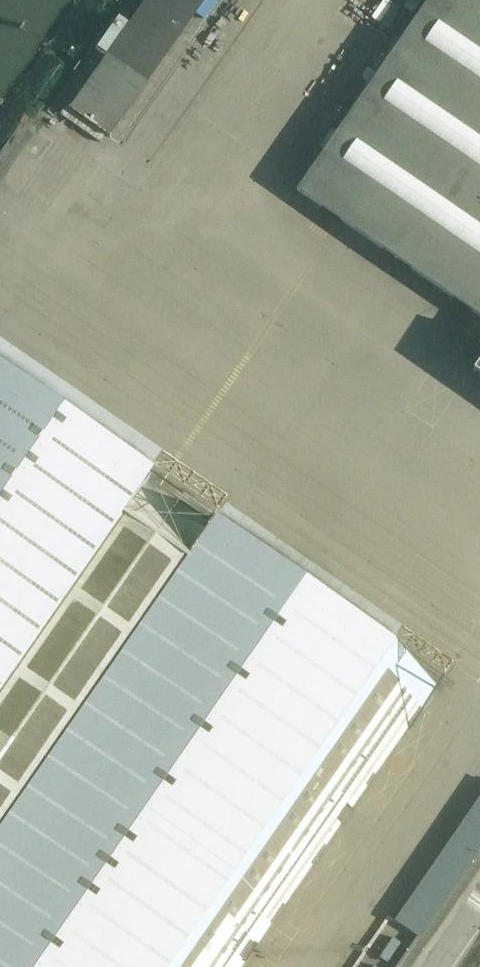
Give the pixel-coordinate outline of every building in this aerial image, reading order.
[(68,109),(109,138),(205,0),(145,0),(129,23),(118,16),(94,51),(104,58),(68,109)] [(295,190),(479,318),(479,0),(427,0),(295,190)] [(472,372),(479,377),(479,360),(472,372)] [(439,685),(389,652),(212,529),(184,570),(120,525),(148,484),(0,382),(0,966),(244,966),(439,685)]
